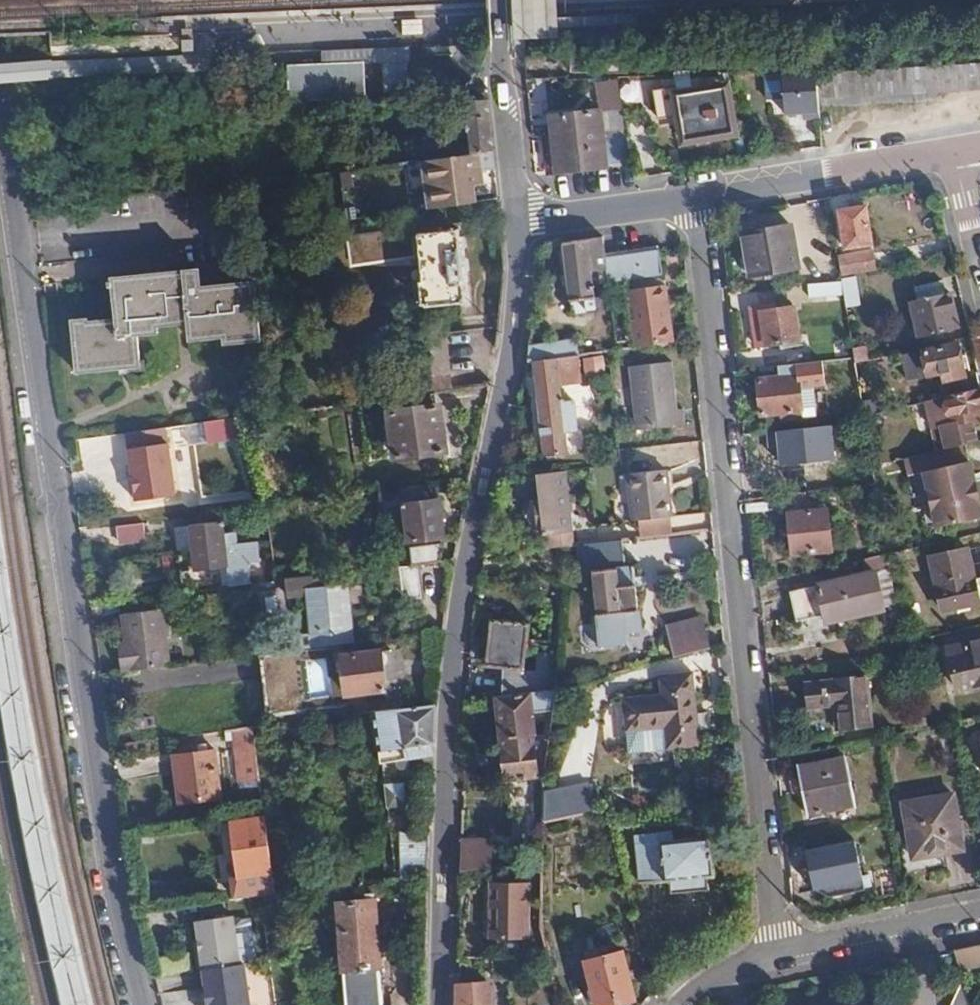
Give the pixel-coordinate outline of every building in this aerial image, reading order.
[(560,38),(558,0),(514,0),(515,39),(519,39),(560,38)] [(189,32),(183,32),(184,45),(190,45),(196,45),(195,31),(189,32)] [(818,72),(818,73),(819,96),(979,87),(979,61),(937,64),(818,72)] [(818,73),(784,74),(785,111),(803,110),(803,116),(819,116),(819,96),(818,73)] [(732,130),(726,84),(707,86),(707,81),(689,84),(689,90),(678,91),(677,84),(655,87),(659,115),(680,112),(685,137),(732,130)] [(490,98),(470,100),(470,114),(468,114),(471,151),(483,150),(484,166),(496,165),(490,98)] [(556,169),(634,162),(629,128),(612,129),(610,114),(601,114),(599,108),(550,114),(556,169)] [(471,151),(438,155),(443,185),(433,187),(436,206),(477,200),(475,183),(486,182),(484,166),(483,150),(471,151)] [(874,241),(867,204),(841,209),(847,246),(874,241)] [(798,265),(792,224),(744,233),(751,272),(798,265)] [(465,297),(460,229),(416,233),(420,276),(416,276),(418,297),(422,297),(423,302),(465,297)] [(603,235),(564,241),(575,314),(599,310),(595,283),(593,275),(608,271),(606,255),(603,235)] [(593,275),(595,283),(600,283),(610,280),(664,272),(661,247),(606,255),(608,271),(593,275)] [(83,317),(68,318),(73,370),(136,365),(134,334),(155,332),(155,326),(185,323),(187,341),(219,338),(220,345),(254,341),(247,279),(195,285),(193,267),(107,276),(110,316),(84,319),(83,317)] [(858,275),(843,277),(848,307),(863,304),(858,275)] [(841,276),(831,277),(806,282),(808,295),(843,289),(841,276)] [(916,299),(946,291),(942,277),(913,283),(916,299)] [(610,280),(600,283),(600,292),(611,291),(610,280)] [(634,347),(671,342),(662,284),(625,291),(634,347)] [(950,290),(946,291),(916,299),(910,300),(917,334),(958,325),(950,290)] [(798,338),(791,304),(759,310),(763,330),(752,333),(753,346),(798,338)] [(447,332),(415,335),(419,389),(450,387),(447,332)] [(852,339),(854,353),(855,354),(868,352),(865,337),(852,339)] [(528,355),(527,360),(534,362),(535,362),(578,355),(576,338),(529,346),(528,355)] [(945,392),(969,389),(957,341),(903,354),(908,377),(939,369),(945,392)] [(578,355),(535,362),(542,455),(564,453),(563,434),(576,434),(573,400),(559,400),(558,380),(583,377),(581,355),(578,355)] [(675,407),(670,361),(627,366),(633,429),(684,423),(683,407),(675,407)] [(802,416),(798,374),(756,379),(761,414),(789,412),(789,416),(802,416)] [(969,389),(945,392),(935,394),(927,396),(937,448),(966,442),(975,440),(970,417),(972,416),(971,407),(979,405),(979,387),(969,389)] [(437,391),(387,397),(395,453),(444,447),(437,391)] [(861,393),(864,408),(877,406),(874,391),(861,393)] [(208,442),(230,440),(228,418),(206,421),(208,442)] [(162,427),(122,433),(130,500),(170,495),(162,427)] [(811,459),(809,438),(763,444),(766,464),(811,459)] [(966,442),(937,448),(905,455),(909,473),(926,471),(940,524),(979,516),(979,505),(966,442)] [(631,517),(669,512),(663,467),(625,471),(631,517)] [(542,527),(545,547),(573,543),(563,471),(565,471),(565,469),(536,473),(539,498),(530,499),(524,514),(533,528),(542,527)] [(423,486),(402,489),(408,537),(445,533),(441,502),(425,504),(423,486)] [(830,550),(826,508),(787,513),(790,553),(830,550)] [(140,535),(138,522),(111,524),(112,538),(140,535)] [(90,996),(71,911),(50,820),(37,752),(15,623),(1,536),(0,526),(0,711),(2,725),(17,810),(26,858),(48,957),(60,1004),(93,1004),(90,996)] [(184,534),(186,549),(240,543),(240,541),(218,543),(216,531),(184,534)] [(619,537),(590,541),(597,608),(637,605),(633,565),(623,565),(619,537)] [(427,560),(440,558),(442,542),(412,545),(413,562),(427,560)] [(240,543),(186,549),(189,583),(215,581),(214,566),(221,566),(224,579),(242,578),(240,543)] [(979,600),(968,548),(931,557),(941,608),(979,600)] [(887,551),(860,557),(864,576),(789,593),(794,622),(825,616),(825,621),(882,607),(874,573),(890,570),(887,551)] [(430,587),(427,560),(413,562),(399,563),(401,579),(416,577),(417,589),(430,587)] [(325,631),(350,627),(344,584),(305,589),(311,632),(325,631)] [(112,648),(115,670),(163,664),(157,606),(154,606),(153,595),(119,599),(120,611),(117,611),(120,642),(121,648),(112,648)] [(427,626),(421,615),(413,621),(413,626),(416,631),(427,626)] [(665,628),(672,657),(709,648),(699,618),(665,628)] [(485,665),(496,666),(523,668),(525,649),(528,623),(490,620),(485,665)] [(326,644),(352,641),(350,627),(325,631),(326,644)] [(949,646),(957,689),(979,684),(979,639),(949,646)] [(297,648),(262,652),(269,709),(304,705),(297,648)] [(381,648),(340,652),(345,693),(386,688),(383,662),(390,660),(388,651),(381,651),(381,648)] [(496,666),(499,694),(534,689),(550,687),(552,651),(538,650),(536,670),(523,668),(496,666)] [(697,743),(690,669),(658,672),(659,693),(621,696),(626,749),(697,743)] [(876,724),(870,672),(837,676),(837,679),(806,683),(808,708),(837,706),(840,728),(876,724)] [(534,689),(535,713),(548,712),(550,687),(534,689)] [(534,689),(499,694),(504,777),(536,774),(532,732),(537,731),(535,713),(534,689)] [(432,746),(434,703),(387,709),(392,757),(432,752),(432,746)] [(241,780),(261,779),(258,724),(236,727),(236,738),(243,738),(243,756),(240,756),(241,780)] [(219,795),(213,752),(174,757),(179,799),(219,795)] [(851,805),(842,756),(795,765),(805,814),(851,805)] [(587,782),(543,793),(543,810),(543,822),(594,809),(587,782)] [(905,802),(912,841),(931,837),(933,854),(968,848),(959,793),(905,802)] [(226,897),(268,893),(266,871),(252,871),(252,854),(265,854),(263,818),(230,820),(231,883),(225,884),(226,897)] [(429,873),(430,826),(399,829),(404,876),(413,875),(429,873)] [(671,829),(633,832),(638,880),(669,879),(670,890),(712,886),(712,874),(718,873),(714,834),(672,837),(671,829)] [(931,837),(912,841),(914,857),(933,854),(931,837)] [(461,838),(461,868),(489,867),(489,838),(461,838)] [(862,878),(855,840),(807,849),(813,888),(862,878)] [(404,876),(392,878),(395,895),(415,893),(413,875),(404,876)] [(530,934),(529,880),(493,882),(495,935),(530,934)] [(348,1004),(385,1004),(379,966),(383,965),(373,889),(363,889),(363,894),(337,897),(348,1004)] [(462,903),(462,936),(486,936),(485,902),(462,903)] [(195,920),(203,967),(240,962),(232,914),(195,920)] [(979,966),(979,944),(956,950),(961,971),(979,966)] [(637,994),(626,945),(588,954),(600,1003),(637,994)] [(244,961),(240,962),(203,967),(208,1004),(251,1004),(244,961)] [(964,977),(951,1004),(972,1004),(964,977)] [(456,1004),(495,1004),(489,981),(456,986),(456,1004)]
